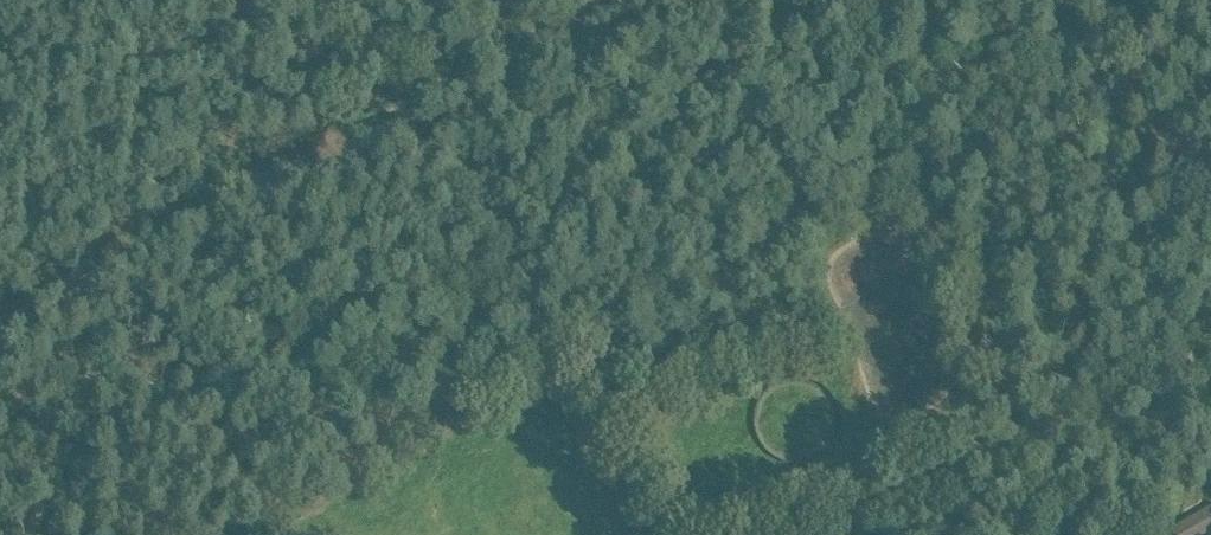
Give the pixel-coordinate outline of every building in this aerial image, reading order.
[(1169,529),(1172,534),(1210,534),(1210,505),(1169,529)]
